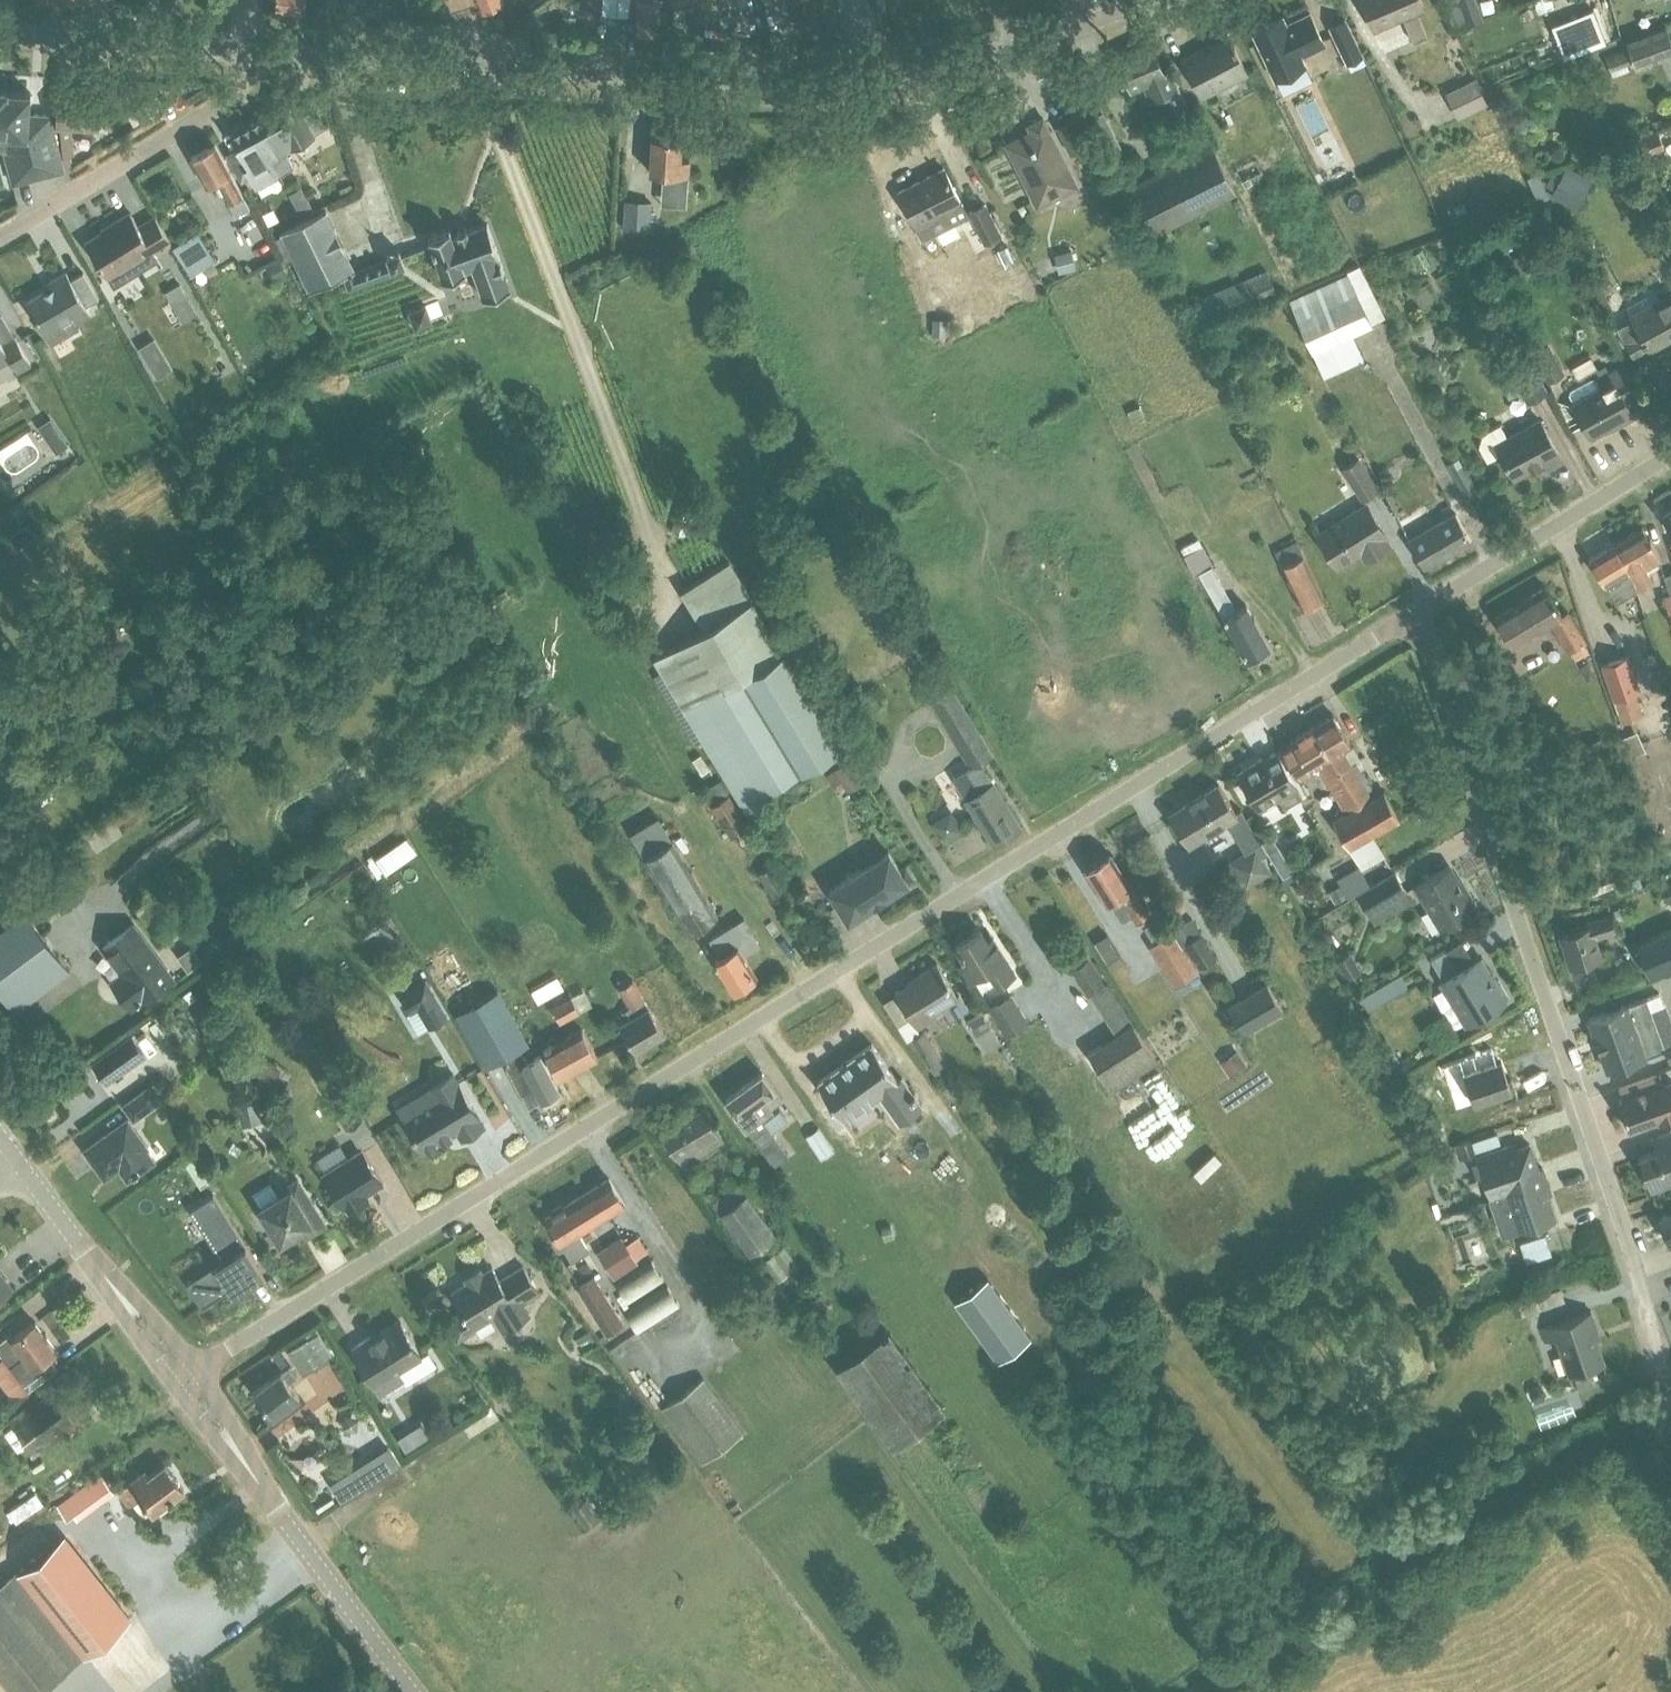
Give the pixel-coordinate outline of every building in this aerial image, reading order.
[(306,0),(277,0),(277,10),(306,11),(306,0)] [(484,9),(505,0),(481,0),(484,9)] [(602,14),(630,16),(631,0),(603,0),(602,14)] [(637,30),(642,30),(659,31),(660,0),(638,0),(637,30)] [(1423,38),(1413,13),(1421,10),(1417,0),(1361,0),(1373,30),(1402,18),(1412,43),(1423,38)] [(1456,30),(1468,25),(1482,20),(1474,0),(1444,0),(1456,30)] [(1593,9),(1552,25),(1563,54),(1605,37),(1593,9)] [(1253,29),(1253,30),(1276,79),(1284,94),(1313,80),(1306,65),(1301,55),(1325,44),(1318,29),(1311,13),(1300,18),(1287,24),(1286,25),(1286,24),(1285,20),(1275,25),(1273,20),(1266,23),(1253,29)] [(562,18),(561,30),(573,31),(574,18),(562,18)] [(1348,63),(1363,55),(1355,39),(1346,20),(1345,19),(1345,20),(1338,23),(1330,26),(1348,63)] [(1670,54),(1670,44),(1665,27),(1627,42),(1630,48),(1634,60),(1637,67),(1670,54)] [(1203,97),(1247,75),(1227,37),(1200,51),(1199,48),(1182,57),(1203,97)] [(1151,42),(1119,55),(1133,88),(1144,83),(1147,89),(1151,99),(1160,95),(1172,120),(1187,113),(1175,88),(1167,70),(1164,72),(1151,42)] [(1630,48),(1607,56),(1615,75),(1630,69),(1628,62),(1634,60),(1630,48)] [(1488,104),(1475,77),(1444,92),(1458,119),(1488,104)] [(3,148),(12,183),(64,169),(50,114),(29,113),(30,92),(7,90),(7,88),(0,88),(0,148),(3,148)] [(63,153),(75,153),(73,125),(82,125),(82,129),(100,130),(101,96),(67,94),(66,102),(56,102),(55,124),(55,127),(61,128),(63,153)] [(271,112),(261,118),(273,138),(267,142),(276,157),(271,160),(279,176),(280,175),(280,174),(294,166),(288,155),(286,152),(286,151),(286,152),(315,136),(314,134),(298,105),(294,97),(270,109),(271,112)] [(1116,162),(1127,156),(1104,112),(1092,118),(1116,162)] [(273,138),(261,118),(250,124),(244,122),(237,126),(235,132),(231,134),(248,165),(245,167),(257,188),(279,176),(271,160),(276,157),(267,142),(273,138)] [(1030,131),(1004,144),(1031,197),(1070,177),(1066,168),(1040,118),(1026,125),(1030,131)] [(1069,155),(1086,146),(1071,118),(1055,126),(1069,155)] [(1665,146),(1659,129),(1638,138),(1644,154),(1665,146)] [(651,137),(650,171),(663,172),(676,173),(675,189),(688,189),(690,160),(681,160),(682,138),(677,138),(671,138),(652,137),(651,137)] [(219,180),(238,214),(251,207),(216,144),(192,157),(208,186),(219,180)] [(1154,229),(1233,190),(1211,146),(1132,186),(1154,229)] [(969,217),(963,204),(944,168),(900,191),(918,226),(924,239),(969,217)] [(1578,204),(1590,178),(1572,169),(1560,196),(1578,204)] [(304,220),(317,214),(304,187),(291,193),(304,220)] [(1463,202),(1447,209),(1451,217),(1467,210),(1463,202)] [(652,230),(653,205),(627,203),(625,229),(652,230)] [(986,204),(971,212),(986,242),(1001,234),(986,204)] [(311,291),(356,269),(326,210),(317,214),(304,220),(281,231),(311,291)] [(87,243),(107,275),(152,248),(157,256),(175,246),(157,216),(140,227),(131,213),(112,225),(114,227),(87,243)] [(487,298),(513,288),(487,220),(466,228),(465,225),(455,229),(456,232),(451,234),(448,227),(429,234),(446,279),(476,268),(487,298)] [(217,260),(199,231),(175,246),(193,275),(217,260)] [(1008,245),(999,250),(1006,265),(1015,260),(1008,245)] [(1532,245),(1513,256),(1523,274),(1542,263),(1532,245)] [(1059,270),(1076,266),(1072,249),(1055,252),(1059,270)] [(282,259),(271,265),(277,277),(289,271),(282,259)] [(1204,324),(1277,294),(1267,271),(1194,301),(1204,324)] [(54,286),(26,301),(45,334),(72,318),(75,322),(91,313),(87,306),(99,299),(84,272),(71,280),(67,272),(51,281),(54,286)] [(1313,350),(1371,324),(1349,275),(1291,302),(1313,350)] [(1617,327),(1633,356),(1649,347),(1651,350),(1670,339),(1670,291),(1660,297),(1656,290),(1627,306),(1631,313),(1634,318),(1617,327)] [(186,293),(171,301),(182,320),(197,312),(186,293)] [(415,329),(445,318),(439,301),(409,312),(415,329)] [(933,315),(933,333),(946,333),(946,315),(933,315)] [(156,334),(140,345),(160,375),(176,365),(156,334)] [(11,360),(18,372),(31,364),(16,337),(3,344),(0,338),(0,366),(11,360)] [(1547,380),(1563,372),(1548,343),(1532,352),(1547,380)] [(1596,352),(1574,362),(1580,375),(1602,364),(1596,352)] [(1549,388),(1534,361),(1513,372),(1528,399),(1549,388)] [(1598,378),(1569,394),(1575,405),(1591,435),(1618,419),(1621,424),(1635,416),(1626,399),(1641,391),(1626,363),(1598,378)] [(1141,405),(1128,411),(1132,420),(1145,414),(1141,405)] [(1484,435),(1480,448),(1488,462),(1502,454),(1515,477),(1530,469),(1535,466),(1544,461),(1547,468),(1551,466),(1560,461),(1562,460),(1541,420),(1508,438),(1501,425),(1484,435)] [(60,431),(47,440),(57,453),(69,444),(60,431)] [(1362,499),(1376,490),(1357,460),(1343,469),(1362,499)] [(1468,475),(1457,481),(1466,497),(1477,491),(1468,475)] [(1367,559),(1389,546),(1384,538),(1387,536),(1367,504),(1318,534),(1338,567),(1362,552),(1367,559)] [(1662,514),(1670,529),(1670,509),(1662,514)] [(1424,567),(1471,540),(1456,514),(1409,541),(1424,567)] [(29,525),(11,538),(19,549),(37,536),(29,525)] [(1613,540),(1629,567),(1641,586),(1653,578),(1645,565),(1660,556),(1642,526),(1615,543),(1613,540)] [(1248,660),(1270,648),(1246,605),(1236,610),(1211,565),(1212,565),(1199,540),(1183,548),(1197,574),(1199,573),(1248,660)] [(1629,567),(1613,540),(1612,540),(1614,543),(1588,558),(1615,603),(1637,590),(1629,567)] [(1303,610),(1324,600),(1297,542),(1275,552),(1303,610)] [(679,591),(703,631),(654,660),(747,813),(765,801),(762,796),(842,748),(753,600),(730,561),(679,591)] [(1569,612),(1563,615),(1545,586),(1495,616),(1513,645),(1552,621),(1576,660),(1592,650),(1569,612)] [(1604,667),(1618,707),(1623,724),(1644,717),(1638,698),(1642,697),(1629,659),(1604,667)] [(1589,660),(1580,666),(1589,680),(1598,675),(1589,660)] [(993,783),(980,762),(992,755),(952,687),(932,698),(972,767),(954,778),(994,844),(1020,828),(993,783)] [(1333,715),(1312,728),(1360,806),(1358,807),(1374,835),(1400,819),(1384,791),(1372,799),(1367,790),(1371,787),(1356,763),(1352,765),(1343,749),(1351,744),(1333,715)] [(1281,748),(1279,749),(1296,778),(1298,777),(1309,771),(1317,766),(1346,814),(1333,821),(1358,864),(1363,871),(1386,857),(1373,835),(1374,835),(1358,807),(1360,806),(1312,728),(1291,740),(1291,742),(1281,748)] [(1639,731),(1621,737),(1628,757),(1645,751),(1639,731)] [(706,751),(696,757),(706,774),(716,768),(706,751)] [(1283,810),(1303,798),(1275,753),(1265,759),(1263,757),(1237,773),(1260,811),(1278,801),(1283,810)] [(848,759),(835,767),(849,789),(862,782),(848,759)] [(719,781),(702,791),(730,838),(747,827),(719,781)] [(1238,814),(1221,786),(1171,816),(1189,846),(1227,822),(1253,865),(1269,855),(1243,811),(1238,814)] [(952,840),(968,827),(951,806),(935,819),(952,840)] [(663,813),(635,829),(648,852),(676,837),(663,813)] [(391,871),(422,847),(410,831),(379,855),(391,871)] [(1260,837),(1282,876),(1293,870),(1270,831),(1260,837)] [(673,839),(644,857),(690,933),(698,929),(719,916),(673,839)] [(913,880),(904,866),(899,869),(889,853),(828,890),(848,921),(872,906),(873,907),(886,899),(886,897),(913,880)] [(1090,869),(1087,870),(1107,902),(1120,895),(1137,922),(1153,912),(1135,884),(1131,887),(1111,856),(1105,860),(1099,858),(1091,863),(1090,869)] [(770,863),(757,872),(772,896),(785,888),(770,863)] [(1363,871),(1358,864),(1337,877),(1340,883),(1331,889),(1338,901),(1348,896),(1349,897),(1370,884),(1363,871)] [(1449,865),(1415,886),(1441,929),(1479,906),(1468,889),(1465,891),(1449,865)] [(1413,901),(1407,891),(1396,872),(1357,895),(1369,914),(1375,924),(1413,901)] [(1657,887),(1663,903),(1670,900),(1670,881),(1657,887)] [(70,969),(27,911),(0,931),(0,989),(15,1009),(70,969)] [(1610,915),(1589,922),(1577,926),(1578,929),(1561,935),(1573,967),(1591,961),(1590,960),(1600,956),(1595,939),(1616,931),(1610,915)] [(721,958),(714,962),(733,992),(757,977),(744,956),(758,947),(742,920),(722,933),(727,941),(715,949),(721,958)] [(1204,974),(1220,965),(1194,920),(1174,931),(1183,946),(1186,944),(1204,974)] [(143,1001),(174,978),(134,925),(103,948),(122,975),(112,983),(131,1008),(142,1000),(143,1001)] [(1670,967),(1670,929),(1637,943),(1651,976),(1670,967)] [(982,930),(957,946),(966,960),(961,963),(972,980),(975,978),(982,989),(997,980),(1000,984),(1016,973),(994,939),(989,942),(982,930)] [(1197,973),(1173,933),(1149,947),(1174,987),(1197,973)] [(1107,934),(1095,941),(1107,961),(1119,954),(1107,934)] [(197,942),(182,955),(195,969),(210,956),(197,942)] [(1132,1025),(1110,990),(1083,947),(1066,958),(1093,1001),(1115,1036),(1089,1053),(1113,1090),(1159,1061),(1134,1024),(1132,1025)] [(1441,980),(1468,1025),(1506,1002),(1505,1000),(1509,997),(1499,980),(1495,982),(1480,957),(1458,970),(1446,949),(1431,958),(1443,979),(1441,980)] [(1351,979),(1362,972),(1351,953),(1339,959),(1351,979)] [(896,992),(897,993),(884,1002),(899,1026),(912,1017),(918,1027),(933,1017),(931,1014),(944,1006),(952,1019),(969,1009),(960,995),(958,996),(938,964),(920,975),(921,977),(896,992)] [(427,979),(401,994),(412,1012),(418,1008),(430,1027),(449,1016),(427,979)] [(636,1051),(664,1034),(631,981),(619,988),(630,1007),(625,1010),(629,1017),(619,1023),(636,1051)] [(1268,984),(1228,1007),(1243,1033),(1284,1009),(1268,984)] [(1382,985),(1362,997),(1370,1010),(1390,998),(1382,985)] [(497,990),(458,1013),(487,1066),(507,1055),(512,1064),(507,1067),(522,1095),(529,1106),(541,1099),(558,1089),(539,1056),(528,1062),(519,1048),(527,1043),(497,990)] [(1589,1018),(1597,1041),(1605,1063),(1608,1070),(1650,1055),(1666,1050),(1670,1060),(1670,1061),(1670,1060),(1670,1041),(1663,1044),(1652,1013),(1665,1008),(1659,993),(1646,998),(1627,1005),(1627,1003),(1624,1004),(1625,1005),(1589,1018)] [(560,1021),(576,1012),(568,997),(551,1007),(560,1021)] [(1007,999),(991,1009),(1007,1035),(1023,1025),(1007,999)] [(152,1052),(165,1048),(158,1028),(145,1032),(152,1052)] [(558,1078),(596,1057),(581,1030),(543,1050),(558,1078)] [(939,1058),(942,1057),(925,1030),(912,1038),(929,1065),(939,1058)] [(145,1056),(131,1035),(92,1062),(106,1084),(145,1056)] [(872,1043),(818,1082),(844,1118),(879,1093),(892,1111),(892,1112),(914,1097),(915,1097),(921,1105),(919,1106),(920,1107),(923,1105),(916,1096),(917,1095),(915,1092),(914,1093),(902,1077),(899,1080),(872,1043)] [(1224,1062),(1231,1073),(1246,1064),(1239,1053),(1224,1062)] [(252,1073),(268,1082),(278,1065),(262,1056),(252,1073)] [(939,1058),(929,1065),(933,1071),(944,1065),(939,1058)] [(1464,1076),(1474,1105),(1516,1091),(1512,1078),(1508,1080),(1502,1063),(1464,1076)] [(414,1131),(425,1150),(459,1130),(464,1138),(485,1125),(454,1073),(399,1106),(407,1119),(405,1121),(404,1124),(409,1131),(412,1132),(414,1131)] [(761,1073),(726,1099),(754,1136),(753,1137),(761,1147),(762,1146),(775,1164),(789,1154),(764,1120),(774,1113),(770,1108),(781,1100),(761,1073)] [(1630,1129),(1670,1115),(1670,1081),(1619,1099),(1630,1129)] [(135,1120),(160,1102),(149,1087),(124,1104),(135,1120)] [(362,1118),(343,1087),(328,1097),(347,1128),(362,1118)] [(257,1103),(237,1107),(240,1125),(261,1121),(257,1103)] [(682,1165),(724,1139),(715,1126),(718,1124),(708,1107),(663,1135),(682,1165)] [(366,1117),(354,1125),(367,1146),(380,1138),(366,1117)] [(129,1180),(156,1161),(148,1149),(150,1148),(129,1118),(85,1150),(106,1179),(121,1169),(129,1180)] [(820,1128),(807,1137),(822,1160),(835,1151),(820,1128)] [(1659,1136),(1663,1149),(1640,1157),(1652,1191),(1670,1185),(1670,1132),(1659,1136)] [(1472,1138),(1455,1144),(1460,1158),(1476,1153),(1472,1138)] [(1509,1194),(1521,1230),(1555,1219),(1545,1190),(1550,1189),(1542,1166),(1538,1168),(1530,1144),(1518,1148),(1516,1143),(1476,1157),(1491,1200),(1509,1194)] [(202,1148),(182,1155),(194,1187),(214,1180),(202,1148)] [(323,1174),(344,1208),(346,1207),(348,1211),(369,1198),(367,1194),(384,1183),(363,1149),(323,1174)] [(579,1233),(625,1205),(609,1179),(546,1218),(573,1261),(586,1253),(583,1248),(586,1245),(579,1233)] [(282,1194),(260,1208),(281,1241),(307,1226),(311,1233),(325,1225),(298,1180),(280,1191),(282,1194)] [(210,1267),(187,1282),(203,1306),(204,1305),(230,1289),(232,1292),(233,1295),(245,1287),(265,1274),(262,1269),(262,1268),(246,1244),(242,1238),(214,1194),(214,1193),(214,1194),(200,1202),(190,1209),(191,1211),(195,1209),(196,1211),(226,1257),(222,1259),(214,1264),(210,1267)] [(760,1246),(775,1235),(746,1195),(721,1213),(754,1260),(765,1252),(760,1246)] [(1659,1217),(1668,1242),(1670,1241),(1670,1213),(1659,1217)] [(886,1239),(894,1237),(891,1225),(882,1227),(886,1239)] [(1476,1260),(1495,1251),(1486,1229),(1466,1238),(1476,1260)] [(624,1237),(600,1252),(614,1274),(638,1259),(624,1237)] [(789,1246),(764,1259),(774,1279),(799,1267),(789,1246)] [(629,1303),(664,1281),(652,1262),(617,1284),(629,1303)] [(463,1313),(447,1323),(454,1335),(458,1340),(471,1332),(477,1328),(476,1327),(495,1316),(504,1330),(531,1313),(526,1305),(541,1296),(523,1268),(501,1282),(492,1268),(482,1275),(480,1270),(464,1280),(466,1284),(451,1294),(463,1313)] [(12,1290),(0,1274),(0,1299),(12,1290)] [(988,1277),(955,1301),(998,1361),(1031,1337),(988,1277)] [(578,1288),(607,1333),(623,1323),(595,1278),(578,1288)] [(638,1332),(680,1306),(668,1287),(626,1314),(638,1332)] [(820,1294),(811,1300),(820,1315),(830,1309),(820,1294)] [(1558,1338),(1570,1374),(1604,1362),(1594,1334),(1599,1333),(1591,1310),(1540,1328),(1545,1343),(1558,1338)] [(0,1342),(0,1353),(3,1358),(28,1392),(58,1369),(48,1357),(56,1351),(36,1323),(14,1339),(11,1335),(0,1342)] [(352,1350),(381,1396),(404,1381),(399,1372),(422,1358),(401,1324),(372,1343),(370,1339),(352,1350)] [(319,1332),(290,1350),(304,1374),(334,1356),(319,1332)] [(942,1407),(890,1335),(838,1372),(890,1445),(942,1407)] [(273,1416),(300,1397),(289,1383),(299,1375),(292,1365),(255,1392),(273,1416)] [(703,1463),(743,1434),(703,1379),(663,1408),(703,1463)] [(1,1405),(12,1397),(3,1384),(0,1380),(0,1404),(1,1405)] [(1533,1398),(1538,1400),(1543,1398),(1545,1392),(1543,1387),(1538,1385),(1533,1387),(1531,1392),(1533,1398)] [(1545,1429),(1589,1415),(1580,1387),(1536,1402),(1545,1429)] [(37,1455),(76,1426),(50,1390),(11,1418),(37,1455)] [(412,1430),(399,1438),(407,1451),(420,1443),(412,1430)] [(388,1448),(332,1482),(344,1502),(400,1467),(388,1448)] [(126,1486),(120,1490),(131,1504),(141,1496),(154,1512),(185,1489),(166,1464),(150,1476),(146,1470),(126,1486)] [(77,1519),(114,1492),(102,1476),(58,1508),(67,1520),(74,1515),(77,1519)] [(39,1490),(11,1510),(19,1521),(47,1502),(39,1490)] [(599,1516),(588,1499),(572,1510),(584,1528),(599,1516)] [(605,1520),(588,1532),(595,1543),(612,1530),(605,1520)] [(16,1691),(41,1691),(131,1620),(65,1538),(20,1574),(20,1573),(8,1583),(0,1589),(0,1672),(16,1691)]
